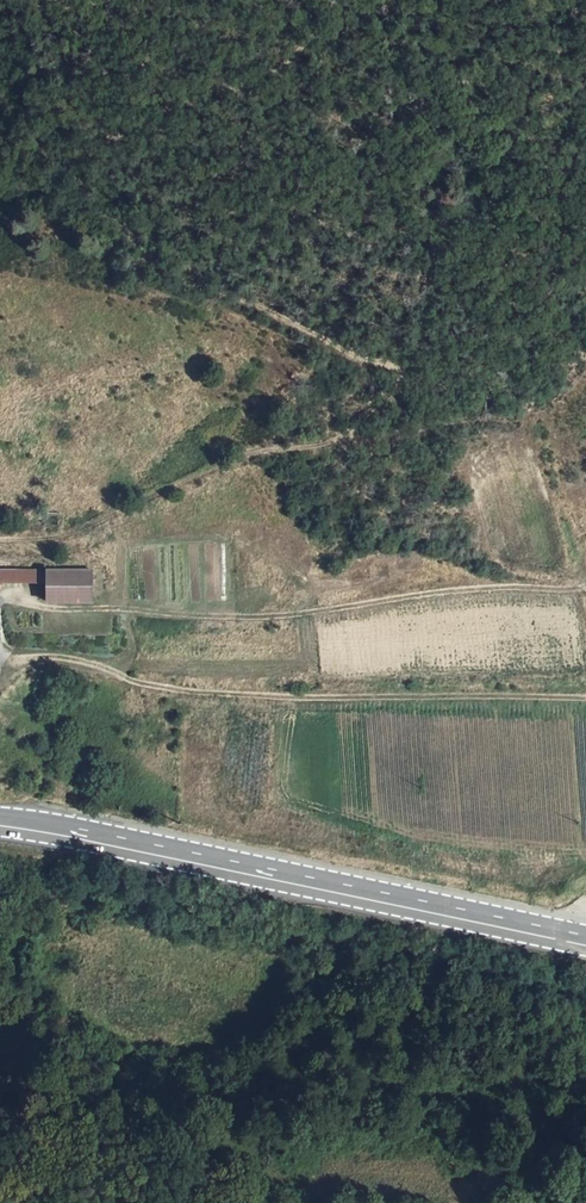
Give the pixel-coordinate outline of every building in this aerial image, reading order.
[(43,570),(0,570),(0,583),(43,583),(43,570)] [(91,602),(92,571),(48,571),(47,602),(91,602)]
